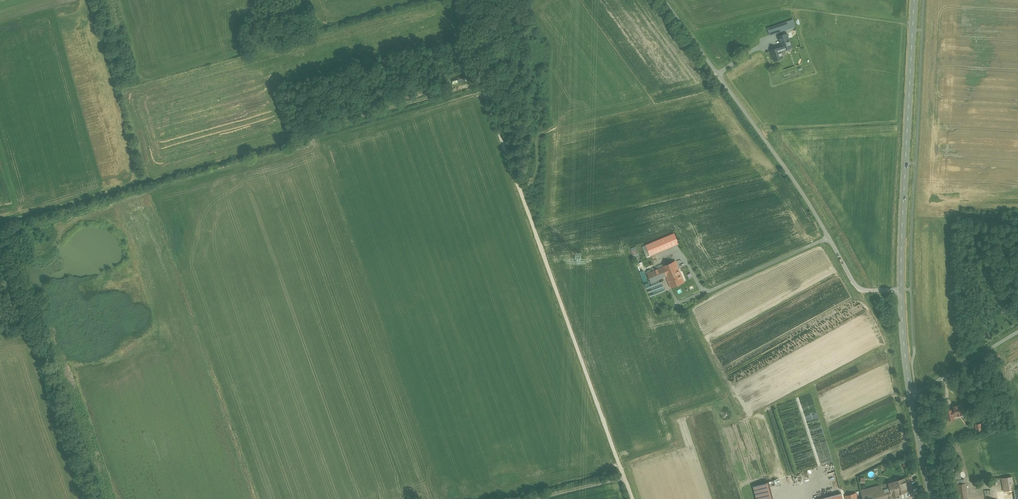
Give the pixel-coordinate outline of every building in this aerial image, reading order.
[(794,19),(771,27),(773,34),(796,27),(794,19)] [(782,47),(771,50),(774,61),(784,58),(782,52),(793,48),(788,34),(779,37),(782,47)] [(435,62),(438,71),(444,69),(442,61),(435,62)] [(465,74),(450,78),(452,84),(467,81),(465,74)] [(674,234),(644,246),(648,257),(679,245),(674,234)] [(671,288),(685,282),(676,261),(647,273),(651,283),(667,277),(671,288)] [(952,405),(953,409),(954,416),(966,414),(963,403),(952,405)] [(953,409),(945,410),(947,420),(955,419),(954,416),(953,409)] [(1012,476),(1001,478),(1004,491),(1014,489),(1012,476)] [(905,478),(888,482),(891,496),(908,491),(905,478)] [(752,486),(756,498),(773,498),(768,482),(752,486)] [(860,490),(862,498),(890,498),(892,498),(891,496),(888,482),(860,490)] [(954,484),(957,498),(968,498),(965,483),(964,483),(957,484),(954,484)]
